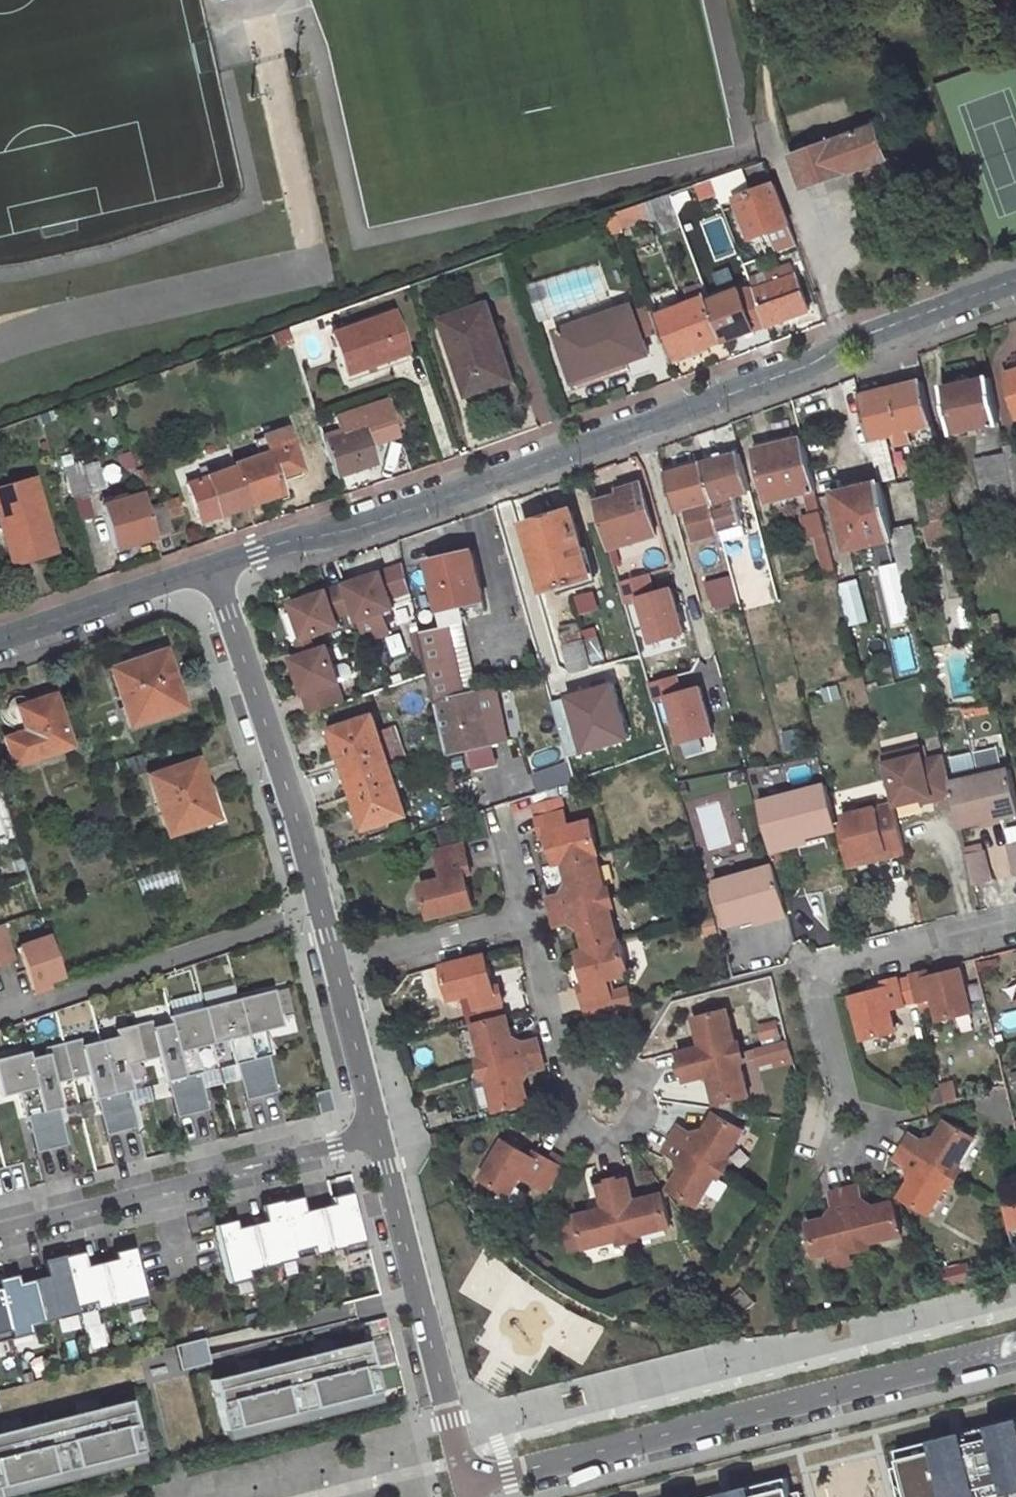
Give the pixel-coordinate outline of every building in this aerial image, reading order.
[(802,183),(885,151),(873,119),(789,149),(802,183)] [(737,195),(752,235),(788,222),(773,181),(749,190),(740,163),(711,173),(720,201),(737,195)] [(671,195),(701,185),(699,178),(669,188),(671,195)] [(621,222),(674,203),(671,195),(669,188),(615,207),(621,222)] [(750,286),(788,273),(784,262),(746,275),(750,286)] [(762,322),(807,306),(795,270),(788,273),(750,286),(762,322)] [(722,337),(762,322),(750,286),(739,286),(707,297),(714,316),(722,337)] [(709,319),(700,294),(654,310),(671,355),(722,337),(714,316),(709,319)] [(629,296),(555,323),(569,363),(602,352),(604,360),(625,353),(646,345),(629,296)] [(486,299),(441,315),(466,390),(513,374),(486,299)] [(391,307),(331,327),(343,366),(404,346),(391,307)] [(272,327),(277,342),(291,338),(286,322),(272,327)] [(602,352),(569,363),(575,378),(627,359),(625,353),(604,360),(602,352)] [(1015,410),(1015,354),(1008,357),(1011,369),(1006,371),(1015,410)] [(952,429),(999,418),(989,375),(943,385),(952,429)] [(922,380),(859,396),(870,439),(895,433),(898,442),(910,439),(908,430),(933,423),(922,380)] [(332,411),(339,431),(360,423),(362,428),(393,418),(385,394),(332,411)] [(322,436),(332,470),(372,457),(362,428),(360,423),(339,431),(322,436)] [(277,445),(232,459),(233,462),(245,501),(280,490),(275,472),(298,465),(286,428),(273,432),(277,445)] [(757,452),(771,501),(799,494),(816,490),(803,440),(757,452)] [(1004,443),(1006,448),(1014,486),(1015,486),(1015,440),(1004,443)] [(1014,486),(1006,448),(976,455),(980,473),(992,471),(996,490),(1014,486)] [(120,453),(125,470),(136,466),(131,450),(120,453)] [(741,454),(665,474),(676,510),(695,505),(702,530),(739,520),(731,495),(751,489),(741,454)] [(87,488),(82,466),(80,457),(62,462),(71,491),(87,488)] [(194,518),(245,501),(233,462),(216,468),(213,457),(204,460),(204,463),(202,467),(196,469),(197,474),(183,479),(194,518)] [(99,484),(93,464),(82,466),(87,488),(94,486),(99,484)] [(275,472),(280,490),(286,487),(282,476),(300,470),(298,465),(275,472)] [(3,529),(10,527),(19,556),(56,546),(34,471),(0,482),(0,518),(3,529)] [(609,546),(657,532),(642,483),(620,489),(622,495),(597,502),(609,546)] [(921,490),(929,521),(955,514),(947,484),(921,490)] [(835,498),(849,554),(896,541),(898,540),(884,485),(835,498)] [(113,544),(154,531),(154,530),(145,499),(141,487),(101,500),(113,544)] [(145,499),(154,530),(172,524),(167,510),(180,506),(174,490),(145,499)] [(799,494),(806,517),(822,513),(816,490),(799,494)] [(570,509),(527,522),(548,594),(591,581),(570,509)] [(806,517),(811,538),(815,536),(827,533),(822,513),(806,517)] [(836,569),(827,533),(815,536),(824,573),(836,569)] [(474,550),(431,559),(441,606),(485,596),(474,550)] [(405,565),(346,584),(355,610),(358,620),(393,608),(389,598),(411,590),(405,565)] [(688,636),(673,587),(657,592),(651,573),(624,581),(645,649),(688,636)] [(859,598),(853,576),(839,580),(844,601),(859,598)] [(291,602),(303,638),(304,638),(312,635),(337,627),(334,617),(355,610),(346,584),(291,602)] [(420,629),(430,672),(438,702),(465,695),(447,623),(420,629)] [(580,626),(558,633),(582,711),(604,705),(580,626)] [(318,651),(312,635),(304,638),(310,654),(318,651)] [(297,641),(303,657),(310,654),(304,638),(303,638),(297,641)] [(292,661),(312,715),(338,705),(331,687),(351,680),(354,674),(351,665),(344,662),(335,666),(328,647),(318,651),(310,654),(303,657),(292,661)] [(163,650),(109,668),(128,723),(181,704),(163,650)] [(717,737),(702,686),(683,691),(678,675),(658,681),(677,748),(717,737)] [(465,695),(438,702),(445,734),(450,756),(471,751),(477,772),(500,766),(482,691),(465,695)] [(50,699),(22,708),(19,699),(7,697),(2,698),(0,699),(0,730),(2,731),(9,732),(11,739),(3,741),(10,763),(65,745),(50,699)] [(389,768),(371,717),(331,732),(349,782),(389,768)] [(923,749),(885,759),(896,803),(897,808),(937,798),(938,802),(959,796),(955,779),(949,758),(926,764),(923,749)] [(195,758),(148,774),(168,832),(215,816),(195,758)] [(997,821),(1015,816),(1015,771),(1014,764),(985,771),(997,821)] [(349,782),(366,830),(407,815),(389,768),(349,782)] [(997,821),(985,771),(955,779),(959,796),(967,828),(997,821)] [(772,841),(807,832),(808,836),(825,832),(842,827),(840,821),(830,784),(761,802),(772,841)] [(564,862),(599,853),(605,851),(596,819),(574,823),(564,786),(537,795),(548,832),(553,831),(561,863),(564,862)] [(847,819),(857,859),(866,857),(867,863),(909,852),(897,808),(896,803),(846,815),(847,819)] [(842,827),(853,866),(867,863),(866,857),(857,859),(847,819),(840,821),(842,827)] [(807,832),(772,841),(776,852),(826,838),(825,832),(808,836),(807,832)] [(441,859),(469,853),(466,840),(438,846),(441,859)] [(998,882),(990,851),(973,855),(981,886),(998,882)] [(446,877),(424,883),(433,916),(475,906),(467,872),(473,869),(469,853),(441,859),(446,877)] [(553,910),(604,896),(601,887),(607,885),(599,853),(564,862),(569,881),(563,893),(550,897),(553,910)] [(716,882),(728,925),(741,921),(758,917),(757,912),(790,902),(779,863),(716,882)] [(708,884),(721,927),(728,925),(716,882),(708,884)] [(579,926),(585,949),(621,939),(612,904),(606,905),(604,896),(553,910),(557,924),(570,921),(579,926)] [(743,927),(794,914),(790,902),(757,912),(758,917),(741,921),(743,927)] [(0,923),(0,964),(14,959),(1,922),(0,923)] [(16,946),(29,987),(60,976),(47,935),(16,946)] [(583,949),(591,982),(585,984),(593,1013),(620,1006),(613,979),(636,972),(627,937),(621,939),(585,949),(583,949)] [(512,1014),(503,983),(497,985),(488,956),(446,967),(454,999),(475,994),(484,1021),(512,1014)] [(940,996),(945,1017),(978,1009),(967,967),(938,973),(936,968),(921,972),(927,999),(940,996)] [(858,994),(868,1037),(900,1029),(895,1007),(927,999),(921,972),(890,980),(891,985),(858,994)] [(272,990),(168,1016),(170,1024),(153,1028),(151,1021),(114,1030),(116,1037),(82,1045),(80,1038),(44,1047),(46,1055),(29,1059),(27,1052),(0,1059),(0,1096),(0,1098),(17,1093),(23,1118),(26,1117),(36,1154),(67,1146),(57,1109),(61,1108),(55,1084),(87,1076),(93,1100),(96,1099),(106,1136),(137,1128),(128,1091),(131,1091),(125,1066),(158,1058),(164,1082),(168,1081),(177,1118),(207,1110),(198,1074),(201,1073),(195,1048),(228,1040),(234,1065),(237,1064),(246,1101),(276,1093),(267,1056),(270,1056),(264,1031),(281,1027),(272,990)] [(688,1067),(738,1053),(736,1044),(741,1043),(733,1010),(698,1018),(704,1039),(698,1047),(684,1051),(688,1067)] [(479,1023),(488,1058),(492,1058),(494,1065),(545,1052),(541,1039),(526,1042),(518,1037),(512,1014),(484,1021),(479,1023)] [(762,1048),(755,1050),(760,1070),(792,1063),(787,1039),(777,1041),(772,1022),(757,1026),(762,1048)] [(493,1075),(502,1110),(535,1102),(529,1079),(534,1072),(549,1068),(545,1052),(494,1065),(496,1074),(493,1075)] [(715,1083),(720,1104),(754,1095),(746,1060),(740,1060),(738,1053),(688,1067),(692,1080),(705,1077),(715,1083)] [(328,1090),(313,1094),(319,1115),(333,1111),(328,1090)] [(677,1140),(723,1166),(727,1159),(731,1160),(749,1130),(721,1114),(709,1133),(701,1134),(684,1126),(677,1140)] [(964,1166),(982,1138),(952,1120),(938,1140),(930,1141),(917,1133),(910,1145),(955,1173),(960,1165),(964,1166)] [(535,1157),(507,1140),(484,1179),(512,1196),(525,1176),(540,1185),(553,1160),(539,1152),(535,1157)] [(687,1169),(675,1190),(704,1206),(721,1177),(718,1173),(723,1166),(677,1140),(670,1152),(685,1161),(687,1169)] [(955,1173),(910,1145),(901,1159),(916,1168),(917,1178),(906,1196),(935,1212),(953,1184),(950,1181),(955,1173)] [(552,1191),(566,1167),(553,1160),(540,1185),(552,1191)] [(644,1235),(676,1226),(667,1194),(644,1200),(637,1194),(632,1179),(618,1182),(631,1233),(641,1231),(644,1235)] [(631,1233),(618,1182),(604,1186),(608,1201),(601,1210),(583,1215),(592,1248),(622,1241),(623,1236),(631,1233)] [(851,1186),(863,1237),(868,1236),(874,1240),(907,1231),(899,1199),(875,1205),(870,1199),(865,1182),(851,1186)] [(863,1237),(851,1186),(835,1190),(840,1207),(837,1215),(814,1221),(823,1253),(852,1246),(856,1239),(863,1237)] [(225,1225),(212,1228),(226,1285),(248,1279),(246,1271),(342,1247),(344,1255),(365,1250),(350,1193),(338,1196),(339,1203),(331,1205),(304,1212),(302,1204),(293,1206),(291,1200),(268,1205),(269,1212),(261,1214),(263,1222),(235,1229),(226,1231),(225,1225)] [(331,1205),(339,1203),(338,1196),(329,1198),(331,1205)] [(293,1206),(302,1204),(300,1197),(291,1200),(293,1206)] [(261,1214),(269,1212),(268,1205),(259,1208),(261,1214)] [(226,1231),(235,1229),(233,1222),(225,1225),(226,1231)] [(31,1334),(29,1326),(125,1302),(127,1310),(147,1305),(132,1246),(120,1249),(122,1255),(113,1257),(86,1264),(84,1257),(75,1259),(73,1252),(51,1258),(52,1265),(43,1267),(45,1274),(18,1281),(9,1283),(7,1277),(0,1279),(0,1342),(31,1334)] [(112,1251),(113,1257),(122,1255),(120,1249),(112,1251)] [(73,1252),(75,1259),(84,1257),(82,1250),(73,1252)] [(41,1260),(43,1267),(52,1265),(51,1258),(41,1260)] [(7,1277),(9,1283),(18,1281),(16,1275),(7,1277)] [(743,1286),(730,1297),(744,1313),(757,1302),(743,1286)] [(385,1318),(359,1324),(363,1338),(388,1331),(385,1318)] [(203,1337),(174,1345),(180,1369),(209,1361),(203,1337)] [(210,1379),(223,1430),(224,1430),(376,1392),(378,1392),(365,1341),(334,1349),(331,1337),(311,1342),(314,1354),(257,1368),(254,1357),(234,1362),(237,1373),(210,1379)] [(379,1402),(376,1392),(224,1430),(227,1440),(379,1402)] [(140,1452),(142,1452),(129,1401),(97,1409),(94,1398),(74,1403),(77,1414),(21,1428),(19,1417),(0,1422),(0,1430),(1,1433),(0,1433),(0,1487),(140,1452)] [(897,1449),(901,1465),(889,1468),(896,1496),(985,1496),(1015,1489),(1015,1419),(897,1449)] [(140,1452),(0,1487),(0,1496),(3,1496),(143,1462),(140,1452)] [(707,1496),(805,1496),(803,1489),(791,1492),(787,1477),(707,1496)]
